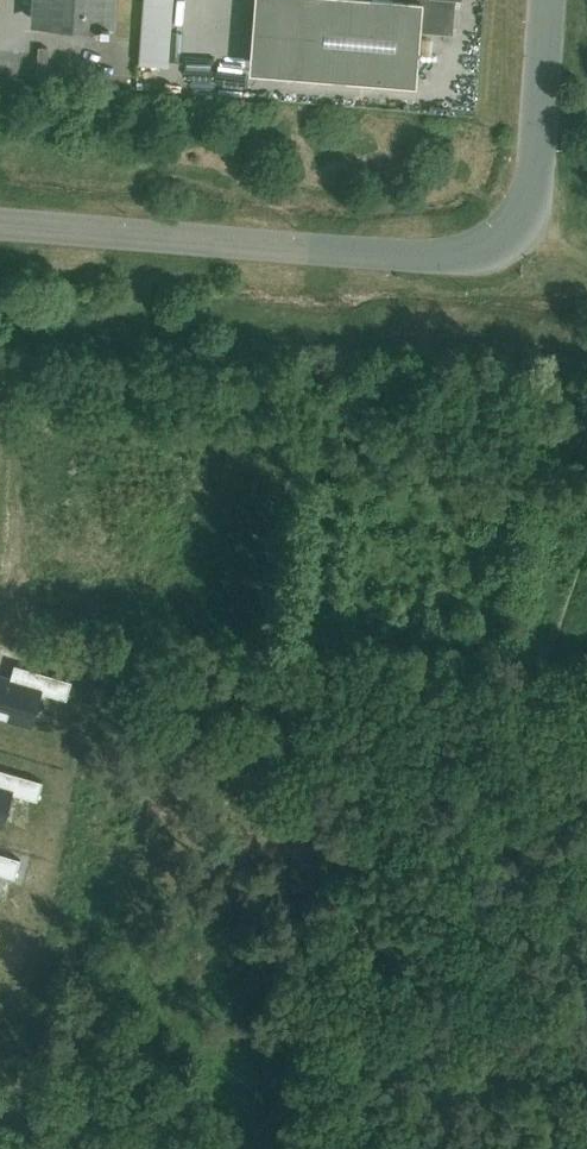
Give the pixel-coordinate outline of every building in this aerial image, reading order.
[(37,5),(38,5),(37,21),(101,25),(100,31),(109,32),(111,0),(37,0),(37,5)] [(297,76),(417,86),(421,32),(453,34),(456,0),(303,0),(297,76)] [(31,724),(40,691),(67,698),(72,680),(15,663),(14,665),(21,667),(17,680),(10,678),(0,675),(0,715),(31,724)] [(1,825),(11,791),(37,799),(43,780),(0,768),(0,824),(1,825)] [(15,876),(20,858),(0,852),(0,872),(15,876)]
